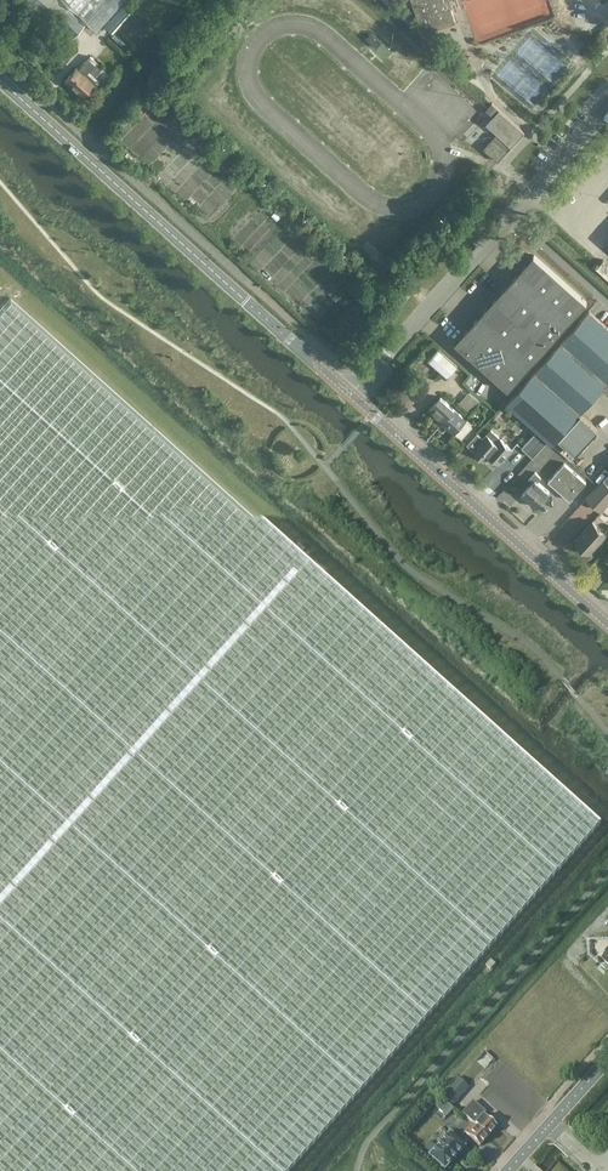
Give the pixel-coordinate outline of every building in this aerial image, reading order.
[(56,22),(73,37),(85,23),(69,9),(59,0),(29,0),(55,24),(56,22)] [(97,31),(125,0),(63,0),(97,31)] [(418,18),(428,15),(433,29),(456,20),(449,0),(412,0),(418,18)] [(116,25),(125,15),(118,8),(109,18),(116,25)] [(92,82),(104,68),(91,57),(79,70),(77,68),(65,81),(83,97),(94,84),(92,82)] [(500,109),(492,102),(486,109),(494,116),(487,123),(498,133),(484,148),(498,161),(525,131),(500,109)] [(534,255),(524,266),(505,287),(485,309),(485,310),(466,330),(455,342),(469,355),(469,354),(509,389),(587,302),(534,255)] [(599,825),(314,570),(11,298),(0,310),(0,1170),(289,1170),(599,825)] [(537,373),(581,414),(607,385),(607,327),(592,313),(537,373)] [(458,365),(439,348),(428,360),(447,377),(458,365)] [(581,414),(537,373),(509,404),(554,444),(559,439),(577,455),(599,431),(581,414)] [(472,410),(480,398),(468,390),(460,402),(472,410)] [(429,410),(454,433),(462,439),(474,426),(466,420),(441,397),(429,410)] [(467,444),(474,449),(473,450),(486,461),(491,455),(499,463),(512,449),(492,431),(489,435),(488,434),(484,438),(477,432),(467,444)] [(524,448),(534,458),(549,441),(538,432),(524,448)] [(570,500),(586,481),(564,462),(548,480),(570,500)] [(537,507),(550,492),(538,481),(542,477),(536,472),(529,480),(533,483),(523,495),(537,507)] [(607,476),(587,497),(602,510),(607,503),(607,475),(607,476)] [(590,554),(607,535),(593,522),(576,540),(590,554)] [(457,1077),(453,1081),(441,1093),(453,1103),(468,1087),(457,1077)] [(444,1101),(437,1109),(446,1117),(453,1109),(444,1101)] [(484,1111),(472,1101),(461,1113),(473,1123),(488,1136),(496,1127),(481,1114),(484,1111)] [(479,1145),(488,1136),(473,1123),(465,1131),(464,1132),(479,1145)] [(429,1156),(444,1169),(464,1147),(449,1134),(429,1156)]
